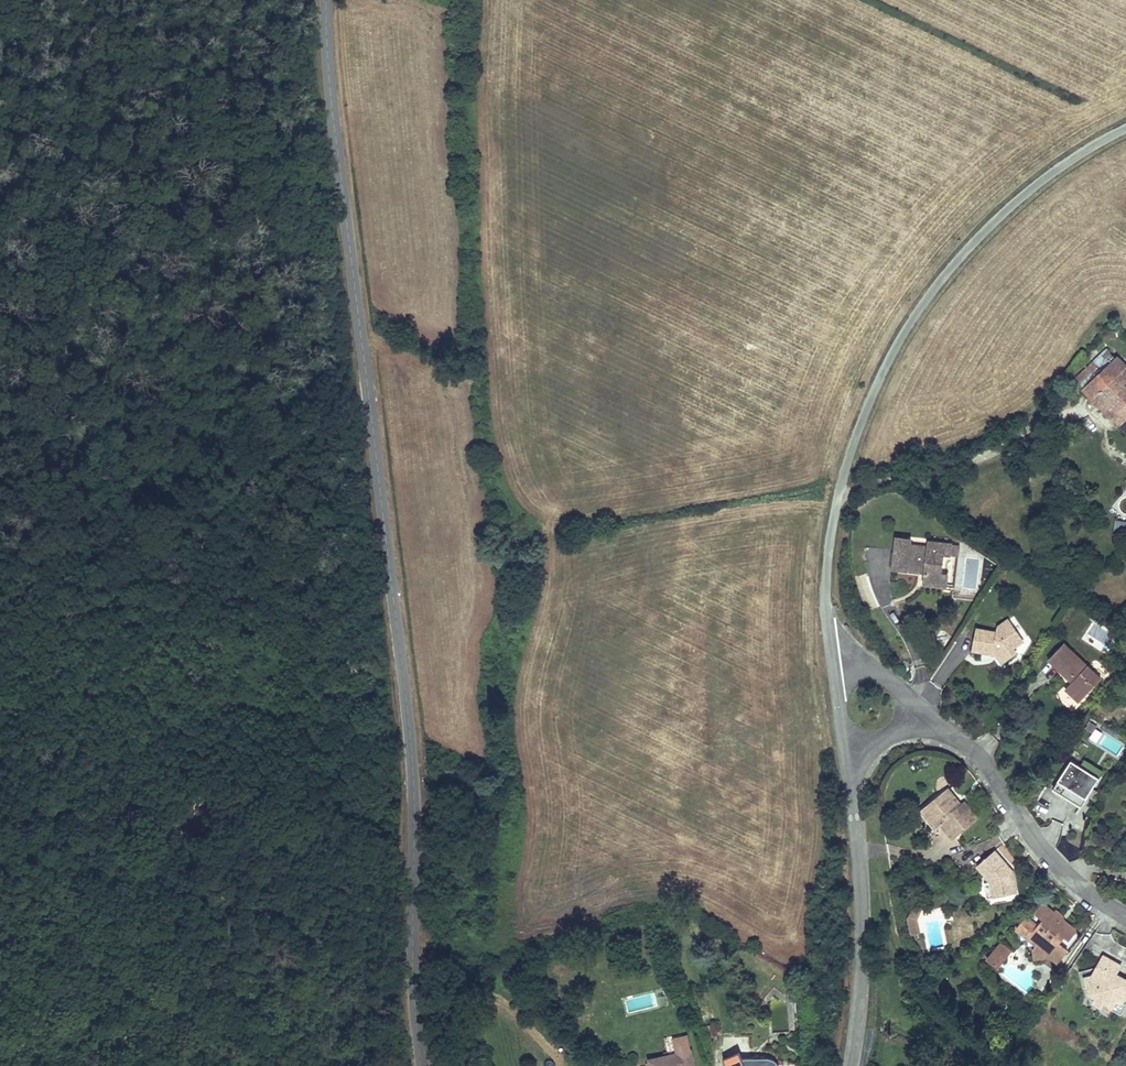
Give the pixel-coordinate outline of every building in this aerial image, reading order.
[(1118,373),(1125,381),(1125,365),(1118,373)] [(1118,373),(1098,392),(1125,423),(1125,381),(1118,373)] [(1116,518),(1113,531),(1125,534),(1125,521),(1116,518)] [(930,547),(931,543),(914,540),(909,572),(942,577),(940,587),(964,591),(966,581),(960,580),(963,560),(967,561),(969,549),(949,546),(948,550),(947,558),(929,555),(930,547)] [(930,547),(929,555),(947,558),(948,550),(930,547)] [(980,551),(969,549),(967,561),(978,563),(980,551)] [(1014,663),(1019,669),(1031,644),(1036,641),(1024,624),(1014,630),(1012,637),(991,632),(985,655),(1007,661),(1009,654),(1014,656),(1013,662),(1014,663)] [(1041,649),(1036,641),(1031,644),(1019,669),(1031,661),(1028,656),(1041,649)] [(1121,686),(1083,651),(1067,668),(1091,691),(1084,699),(1097,712),(1121,686)] [(964,787),(947,800),(951,806),(950,811),(944,814),(951,825),(957,821),(968,835),(993,815),(980,800),(974,804),(971,800),(973,797),(964,787)] [(951,806),(947,800),(938,808),(944,814),(950,811),(951,806)] [(1014,850),(994,866),(1008,881),(1009,884),(1013,900),(1036,894),(1032,869),(1014,850)] [(1013,900),(1009,884),(1002,886),(1005,903),(1013,900)] [(946,908),(938,904),(931,917),(938,935),(946,932),(941,919),(946,908)] [(1046,917),(1035,928),(1047,939),(1045,945),(1062,960),(1072,959),(1077,964),(1088,952),(1079,943),(1083,938),(1089,943),(1097,933),(1086,923),(1085,927),(1074,917),(1077,914),(1064,904),(1049,920),(1046,917)] [(1080,910),(1077,914),(1074,917),(1085,927),(1086,923),(1087,916),(1080,910)] [(919,933),(915,915),(908,917),(912,935),(919,933)] [(1020,941),(1003,959),(1013,968),(1029,950),(1020,941)] [(1102,980),(1106,996),(1107,997),(1125,1008),(1125,962),(1121,959),(1110,977),(1102,980)] [(787,1020),(796,1020),(796,996),(786,996),(787,1020)] [(810,1006),(805,1010),(814,1017),(811,1031),(816,1033),(819,1016),(810,1006)] [(658,1065),(701,1065),(697,1053),(696,1053),(691,1039),(679,1043),(683,1057),(678,1059),(658,1065)] [(679,1043),(673,1045),(678,1059),(683,1057),(679,1043)]
